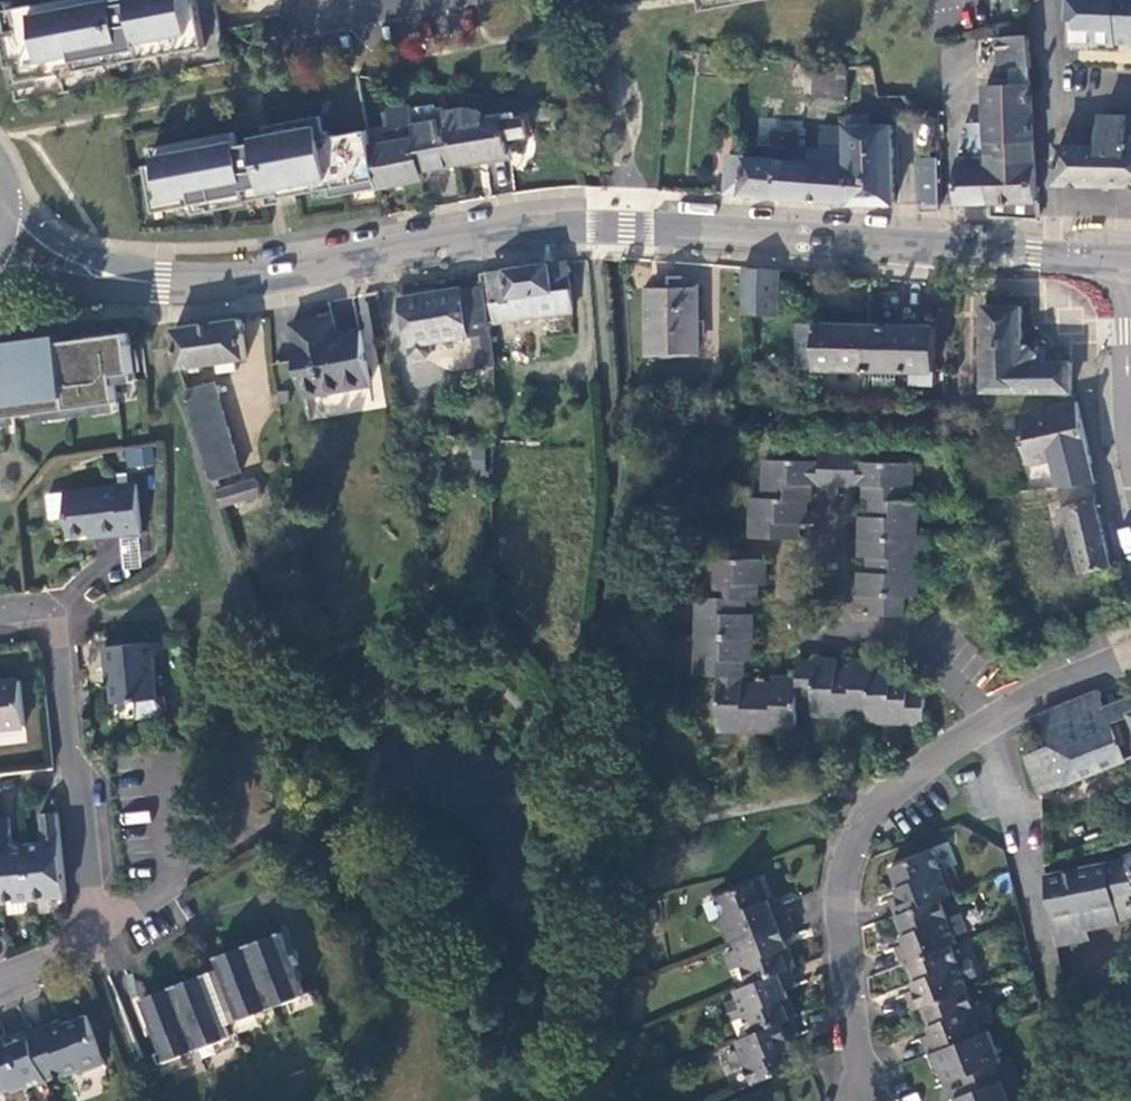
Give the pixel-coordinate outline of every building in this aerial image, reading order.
[(27,6),(30,19),(13,23),(14,30),(0,32),(0,40),(5,68),(13,67),(16,83),(58,75),(57,69),(72,67),(73,72),(107,66),(106,60),(121,58),(122,63),(171,54),(170,46),(184,43),(186,51),(203,48),(194,0),(110,0),(109,0),(109,2),(95,5),(94,0),(58,0),(27,6)] [(1073,19),(1085,20),(1085,43),(1118,44),(1118,33),(1130,34),(1130,0),(1074,0),(1073,19)] [(1130,44),(1130,34),(1118,33),(1118,44),(1130,44)] [(1035,125),(1029,36),(997,40),(999,69),(1010,69),(1011,84),(983,85),(986,143),(980,142),(980,125),(963,125),(960,158),(987,159),(990,204),(991,204),(990,216),(1037,218),(1037,190),(1035,125)] [(845,97),(845,68),(814,65),(813,96),(845,97)] [(433,106),(409,110),(409,107),(385,112),(388,127),(368,131),(380,190),(423,180),(422,173),(453,168),(444,121),(442,107),(433,109),(433,106)] [(444,121),(453,168),(510,158),(507,142),(529,137),(526,121),(503,125),(501,114),(484,117),(482,113),(464,109),(445,112),(447,120),(444,121)] [(848,127),(869,127),(868,115),(847,115),(847,127),(848,127)] [(164,165),(145,169),(154,216),(213,204),(215,213),(249,207),(248,204),(266,200),(263,186),(277,183),(280,200),(331,190),(332,199),(347,196),(345,188),(363,184),(365,192),(380,190),(368,131),(335,138),(327,133),(322,141),(320,141),(316,119),(266,128),(268,143),(237,149),(234,135),(161,149),(164,165)] [(1130,185),(1130,119),(1101,119),(1101,141),(1093,142),(1093,149),(1057,147),(1057,184),(1130,185)] [(777,200),(851,205),(848,127),(847,127),(822,128),(822,152),(790,149),(789,159),(781,159),(780,166),(777,200)] [(848,127),(851,205),(894,205),(891,127),(869,127),(848,127)] [(724,195),(777,200),(780,166),(781,159),(745,157),(728,156),(724,195)] [(959,205),(990,204),(987,159),(960,158),(959,205)] [(922,211),(936,211),(937,204),(938,205),(939,159),(920,159),(919,205),(922,205),(922,211)] [(574,311),(569,263),(488,273),(494,302),(510,301),(514,319),(574,311)] [(780,271),(743,268),(744,316),(781,315),(780,271)] [(495,365),(490,333),(483,285),(401,299),(409,346),(410,353),(414,357),(425,357),(429,352),(429,343),(473,335),(478,368),(495,365)] [(698,354),(697,290),(651,289),(653,354),(698,354)] [(984,392),(1071,393),(1071,364),(1047,363),(1021,364),(1021,343),(1021,307),(984,306),(984,392)] [(305,398),(370,387),(361,332),(335,337),(331,319),(293,327),(305,398)] [(241,320),(174,330),(179,368),(246,359),(241,320)] [(881,369),(882,323),(820,324),(819,369),(881,369)] [(948,325),(882,323),(881,369),(901,370),(901,381),(924,380),(925,375),(935,376),(936,370),(947,370),(948,325)] [(819,369),(820,324),(801,324),(799,368),(819,369)] [(118,402),(114,375),(133,372),(128,333),(59,342),(59,335),(3,342),(4,345),(0,346),(0,417),(118,402)] [(1021,364),(1047,363),(1042,350),(1046,344),(1040,338),(1031,345),(1021,343),(1021,364)] [(185,390),(213,481),(241,473),(214,383),(185,390)] [(1093,486),(1097,485),(1078,404),(1019,417),(1030,467),(1036,465),(1053,462),(1059,489),(1062,488),(1093,486)] [(125,466),(153,466),(153,446),(125,446),(125,466)] [(851,613),(891,615),(898,466),(759,460),(757,497),(747,497),(745,538),(805,540),(808,487),(856,489),(851,613)] [(899,462),(899,486),(912,487),(913,462),(899,462)] [(1053,462),(1036,465),(1041,490),(1059,489),(1053,462)] [(217,494),(222,508),(263,496),(258,480),(217,494)] [(137,485),(63,492),(67,533),(101,530),(101,533),(121,532),(122,534),(142,532),(137,485)] [(1059,490),(1060,502),(1094,498),(1092,486),(1059,490)] [(897,501),(891,616),(904,617),(905,596),(913,596),(918,502),(897,501)] [(713,678),(713,732),(793,732),(793,677),(750,677),(751,604),(763,604),(764,559),(709,559),(709,597),(691,597),(691,677),(713,678)] [(157,642),(158,658),(171,647),(170,640),(157,642)] [(142,719),(164,717),(170,710),(168,696),(162,697),(158,658),(157,642),(108,646),(111,667),(114,667),(117,704),(140,701),(142,719)] [(806,717),(882,723),(888,662),(796,655),(793,686),(809,687),(806,717)] [(17,679),(0,680),(0,728),(22,725),(17,679)] [(1041,714),(1054,746),(1027,757),(1032,770),(1042,796),(1130,759),(1130,757),(1116,720),(1112,721),(1107,708),(1101,691),(1041,714)] [(1107,708),(1112,721),(1116,720),(1130,714),(1130,698),(1107,708)] [(885,700),(884,722),(921,725),(923,703),(885,700)] [(61,891),(53,811),(35,814),(38,843),(7,845),(3,815),(0,816),(0,898),(61,891)] [(889,901),(896,918),(941,900),(956,894),(945,870),(941,871),(933,852),(888,870),(899,897),(889,901)] [(1122,862),(1128,889),(1112,894),(1117,921),(1130,918),(1130,904),(1129,895),(1130,894),(1130,855),(1122,859),(1122,862)] [(1122,862),(1047,876),(1050,904),(1080,900),(1085,930),(1117,924),(1117,921),(1112,894),(1128,889),(1122,862)] [(721,918),(731,942),(736,940),(789,921),(783,904),(773,908),(763,881),(721,898),(727,915),(721,918)] [(901,966),(906,964),(950,947),(958,943),(954,934),(964,931),(957,914),(948,919),(941,900),(896,918),(907,943),(894,948),(901,966)] [(1080,900),(1050,904),(1057,947),(1088,940),(1085,930),(1080,900)] [(795,936),(789,921),(736,940),(739,948),(727,954),(733,970),(745,966),(752,985),(791,970),(796,968),(784,940),(795,936)] [(217,967),(222,982),(233,1007),(237,1019),(253,1012),(283,999),(299,992),(299,991),(294,978),(291,970),(275,931),(212,957),(217,967)] [(912,1011),(920,1008),(964,991),(967,990),(965,980),(977,976),(971,960),(958,965),(950,947),(906,964),(916,990),(905,994),(912,1011)] [(752,985),(736,991),(739,999),(727,1005),(733,1021),(753,1034),(791,1020),(797,1018),(787,991),(798,987),(791,970),(752,985)] [(218,1012),(208,988),(201,971),(137,998),(144,1015),(148,1025),(159,1052),(163,1062),(176,1056),(210,1042),(227,1036),(222,1024),(218,1012)] [(222,982),(220,983),(208,988),(218,1012),(233,1007),(222,982)] [(309,988),(299,991),(299,992),(283,999),(288,1011),(314,1001),(309,988)] [(928,1056),(935,1053),(982,1034),(978,1026),(991,1021),(985,1004),(972,1009),(964,991),(920,1008),(931,1034),(922,1039),(928,1056)] [(233,1007),(218,1012),(222,1024),(229,1022),(237,1019),(233,1007)] [(253,1012),(237,1019),(229,1022),(234,1033),(257,1023),(253,1012)] [(101,1069),(84,1017),(52,1029),(51,1025),(25,1033),(44,1083),(75,1072),(77,1076),(101,1069)] [(756,1084),(798,1068),(788,1040),(798,1036),(791,1020),(753,1034),(737,1040),(741,1049),(729,1054),(735,1070),(747,1065),(756,1084)] [(229,1022),(222,1024),(227,1036),(210,1042),(215,1055),(238,1045),(234,1033),(229,1022)] [(954,1100),(978,1100),(1023,1093),(1009,1059),(1001,1062),(989,1031),(982,1034),(935,1053),(949,1089),(953,1100),(954,1100)] [(25,1033),(0,1042),(0,1091),(5,1090),(7,1093),(22,1088),(24,1089),(44,1083),(25,1033)] [(163,1062),(159,1052),(149,1055),(153,1066),(163,1062)] [(181,1069),(176,1056),(163,1062),(153,1066),(159,1078),(181,1069)]
